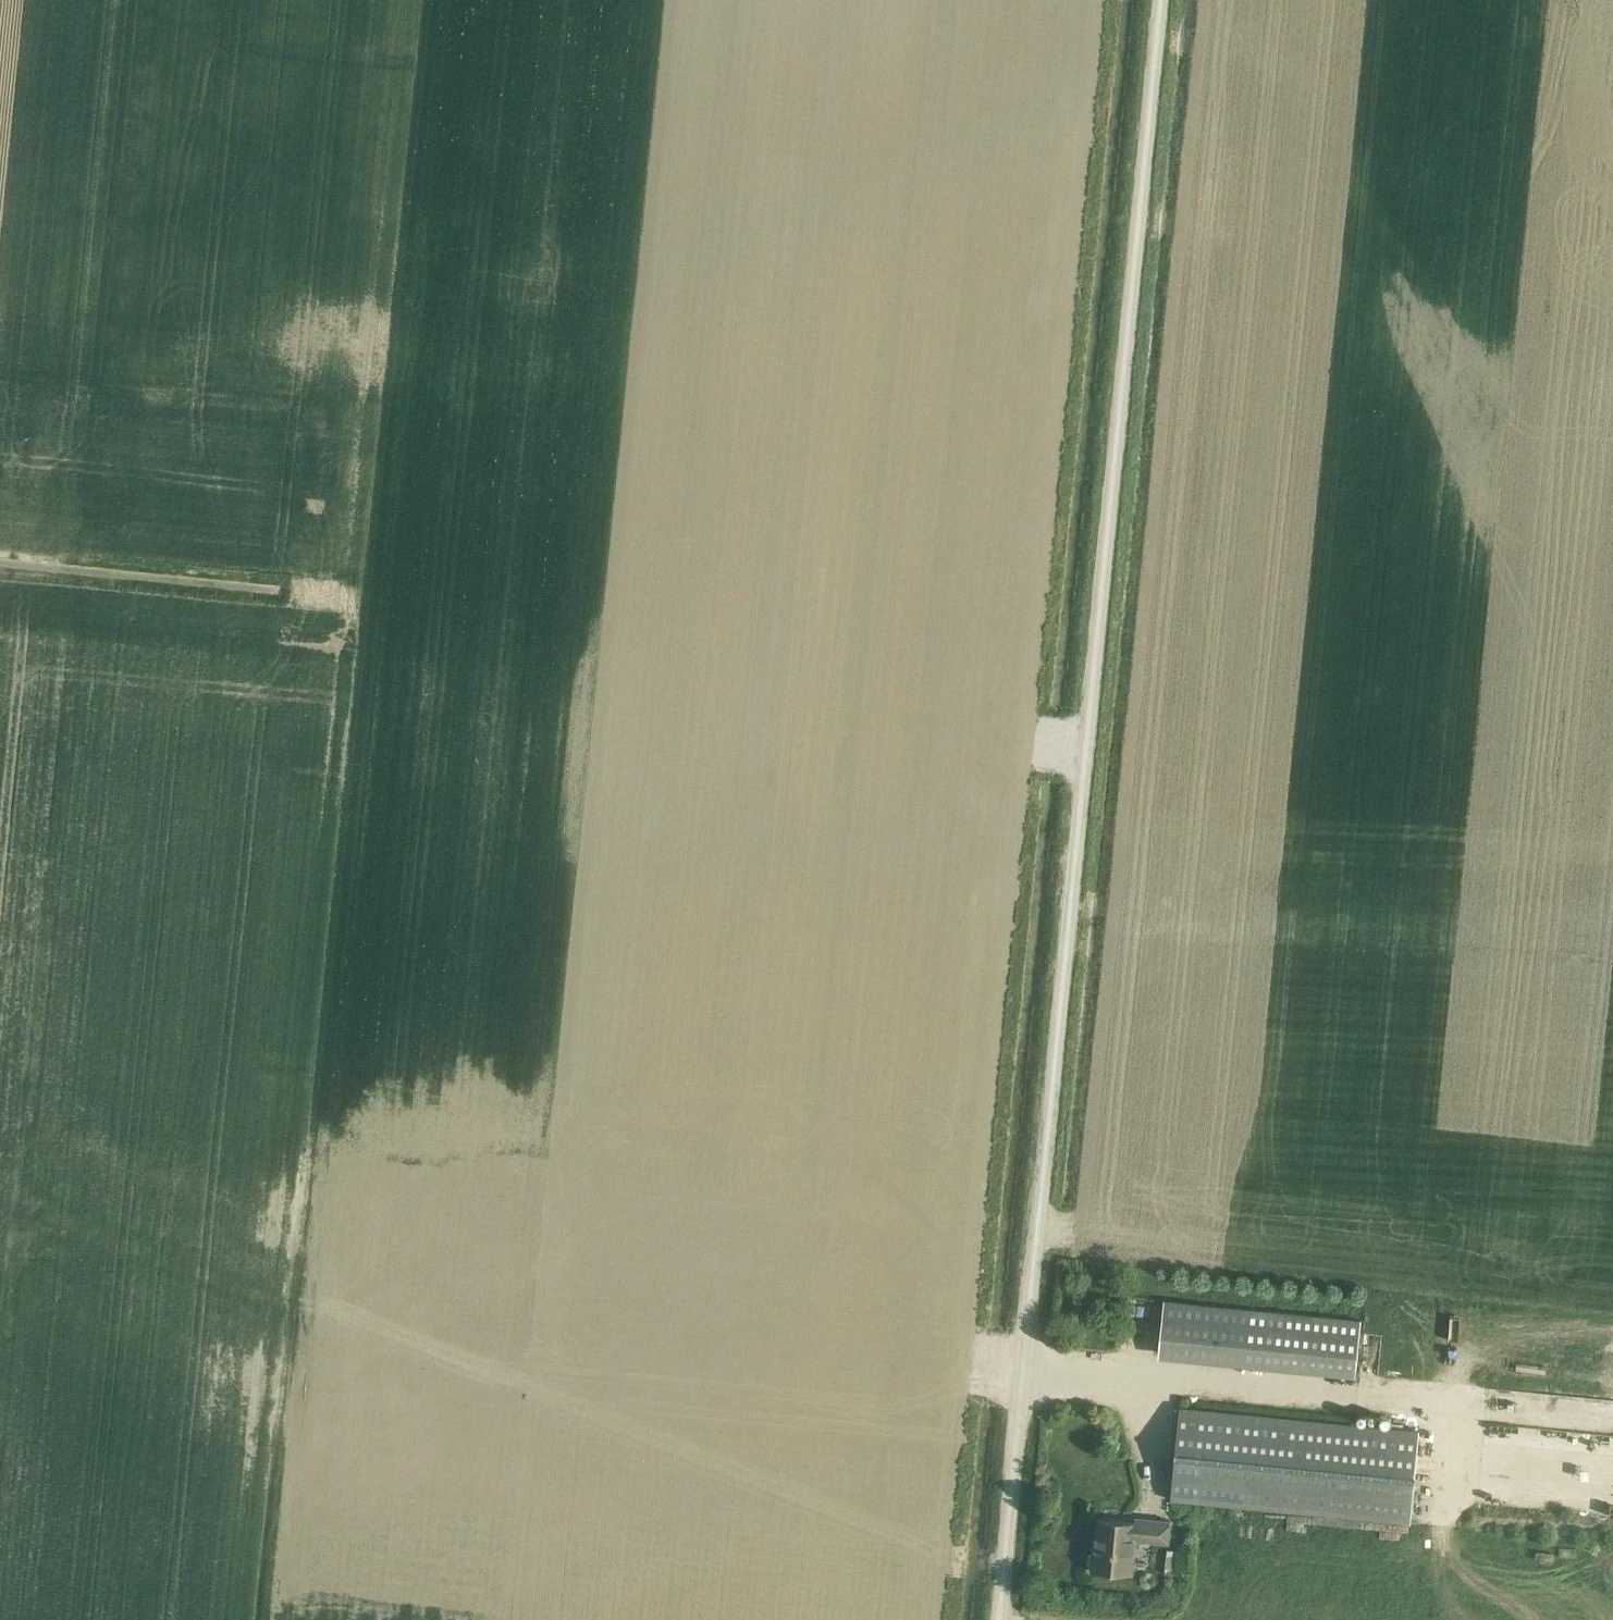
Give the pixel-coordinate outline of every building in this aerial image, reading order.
[(1165,1300),(1159,1352),(1356,1372),(1361,1320),(1165,1300)] [(1180,1407),(1171,1499),(1203,1502),(1411,1523),(1420,1431),(1180,1407)] [(1588,1471),(1612,1475),(1612,1465),(1590,1462),(1588,1471)] [(1156,1524),(1100,1518),(1097,1548),(1094,1548),(1092,1570),(1133,1574),(1136,1539),(1169,1542),(1171,1521),(1157,1520),(1156,1524)] [(1166,1549),(1164,1572),(1174,1573),(1177,1551),(1166,1549)]
